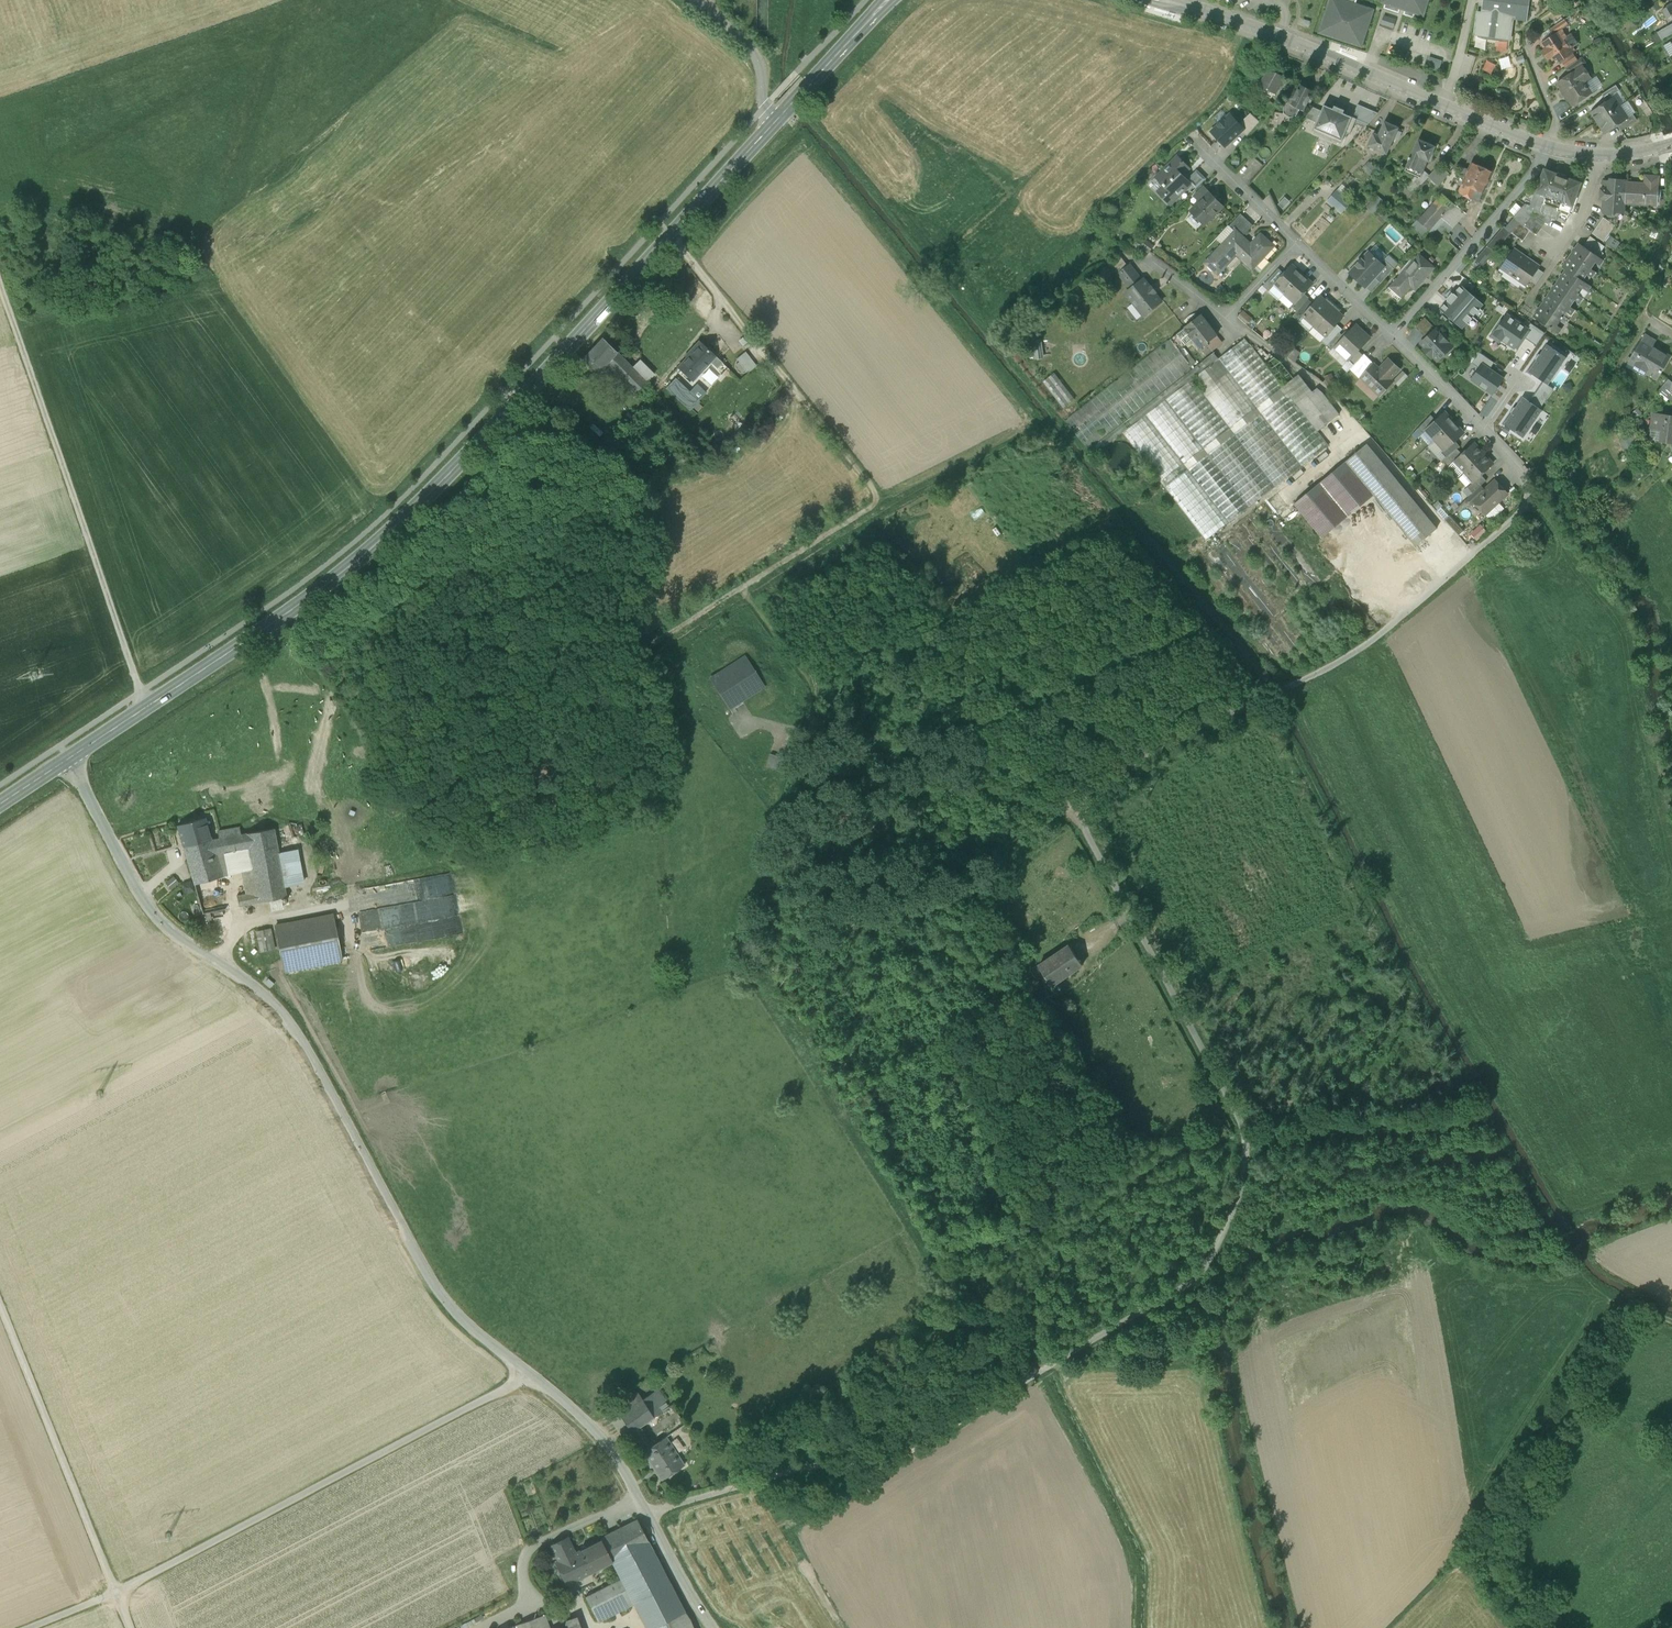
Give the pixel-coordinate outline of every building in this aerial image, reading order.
[(1355,5),(1357,0),(1330,0),(1319,33),(1361,47),(1373,10),(1355,5)] [(1423,16),(1428,0),(1383,0),(1382,3),(1385,4),(1384,8),(1399,13),(1400,9),(1405,10),(1404,15),(1414,18),(1415,14),(1423,16)] [(1482,13),(1477,12),(1475,29),(1474,35),(1485,36),(1484,39),(1499,41),(1499,39),(1510,40),(1513,19),(1526,21),(1529,0),(1484,0),(1482,13)] [(1396,21),(1384,16),(1381,24),(1393,28),(1396,21)] [(1561,21),(1549,29),(1553,35),(1562,29),(1565,27),(1561,21)] [(1658,35),(1662,41),(1671,35),(1671,27),(1658,35)] [(1553,35),(1541,43),(1545,49),(1542,52),(1547,59),(1551,57),(1553,60),(1560,61),(1560,62),(1561,61),(1573,53),(1576,51),(1573,47),(1578,43),(1571,34),(1567,37),(1562,29),(1553,35)] [(1573,53),(1561,61),(1566,69),(1578,60),(1573,53)] [(1442,61),(1429,57),(1425,67),(1438,72),(1442,61)] [(1578,60),(1566,69),(1569,74),(1583,65),(1586,63),(1582,57),(1578,60)] [(1486,60),(1482,69),(1491,73),(1495,64),(1486,60)] [(1569,74),(1557,82),(1573,106),(1593,92),(1589,86),(1586,86),(1583,81),(1590,77),(1583,65),(1569,74)] [(1284,77),(1269,69),(1260,86),(1267,90),(1274,93),(1275,94),(1284,77)] [(1300,85),(1293,99),(1290,98),(1284,106),(1283,114),(1290,118),(1297,116),(1300,109),(1303,110),(1306,105),(1306,106),(1310,97),(1311,97),(1313,93),(1313,92),(1312,90),(1310,89),(1308,89),(1300,85)] [(1616,85),(1602,94),(1607,102),(1613,97),(1612,96),(1619,91),(1616,85)] [(1274,93),(1267,90),(1264,94),(1271,98),(1274,93)] [(1604,104),(1602,103),(1598,106),(1598,108),(1592,112),(1598,121),(1619,107),(1613,97),(1607,102),(1604,104)] [(1275,106),(1269,100),(1262,110),(1267,115),(1275,106)] [(1365,128),(1378,114),(1358,104),(1352,117),(1356,119),(1354,124),(1365,128)] [(1316,123),(1313,131),(1341,143),(1346,133),(1349,134),(1354,124),(1356,119),(1352,117),(1343,113),(1345,110),(1335,106),(1333,109),(1324,105),(1321,111),(1316,123)] [(1313,107),(1305,118),(1316,123),(1321,111),(1313,107)] [(1619,107),(1598,121),(1606,133),(1618,125),(1627,118),(1619,107)] [(1251,113),(1239,124),(1243,129),(1242,131),(1247,137),(1260,122),(1251,113)] [(1627,118),(1618,125),(1621,130),(1637,120),(1633,114),(1627,118)] [(1230,115),(1211,132),(1225,146),(1242,131),(1243,129),(1239,124),(1230,115)] [(1399,128),(1384,121),(1378,135),(1373,133),(1367,146),(1387,154),(1394,138),(1398,140),(1402,133),(1397,131),(1399,128)] [(1418,140),(1412,154),(1410,158),(1409,157),(1408,158),(1410,159),(1406,166),(1422,173),(1423,173),(1428,161),(1435,147),(1433,146),(1432,144),(1428,143),(1427,143),(1426,143),(1418,140)] [(1189,168),(1178,156),(1156,178),(1164,186),(1179,171),(1182,175),(1189,168)] [(1474,164),(1472,163),(1469,170),(1465,168),(1462,170),(1460,174),(1466,177),(1463,184),(1471,187),(1473,188),(1481,168),(1481,167),(1480,166),(1475,163),(1475,164),(1474,164)] [(1449,174),(1439,165),(1434,171),(1443,180),(1449,174)] [(1481,168),(1473,188),(1483,192),(1492,172),(1490,171),(1489,170),(1484,167),(1484,168),(1481,168)] [(1581,183),(1544,169),(1530,206),(1529,209),(1535,212),(1540,214),(1544,204),(1558,209),(1557,211),(1559,211),(1569,215),(1581,183)] [(1197,170),(1187,180),(1191,184),(1190,184),(1196,189),(1206,179),(1197,170)] [(1164,186),(1157,192),(1169,205),(1190,184),(1191,184),(1187,180),(1182,175),(1179,171),(1164,186)] [(1424,171),(1423,173),(1422,174),(1422,173),(1418,179),(1415,177),(1412,180),(1414,183),(1408,189),(1413,194),(1428,177),(1430,176),(1424,171)] [(1430,176),(1428,177),(1438,186),(1443,180),(1434,171),(1430,176)] [(1635,184),(1635,183),(1626,182),(1624,203),(1656,206),(1658,185),(1658,177),(1645,176),(1644,185),(1635,184)] [(1611,181),(1604,181),(1604,189),(1601,188),(1600,195),(1604,196),(1603,211),(1605,214),(1612,214),(1617,210),(1624,211),(1624,203),(1626,182),(1626,180),(1611,179),(1611,181)] [(1471,187),(1463,184),(1461,188),(1460,188),(1458,193),(1467,197),(1471,187)] [(1224,206),(1204,186),(1194,196),(1200,201),(1190,211),(1204,225),(1212,218),(1219,212),(1218,211),(1224,206)] [(1473,188),(1471,187),(1467,197),(1472,199),(1475,201),(1478,202),(1483,192),(1473,188)] [(1350,202),(1336,191),(1327,202),(1341,214),(1350,202)] [(1442,194),(1418,221),(1429,231),(1435,225),(1441,218),(1446,213),(1448,211),(1448,210),(1451,209),(1456,207),(1442,194)] [(1514,218),(1477,261),(1482,265),(1510,232),(1515,227),(1519,222),(1523,225),(1527,220),(1532,215),(1535,212),(1529,209),(1530,206),(1525,204),(1514,217),(1514,218)] [(1558,209),(1544,204),(1540,214),(1556,220),(1559,211),(1557,211),(1558,209)] [(1466,213),(1457,206),(1456,207),(1451,209),(1462,218),(1466,213)] [(1462,218),(1451,209),(1448,210),(1448,211),(1446,213),(1458,223),(1462,218)] [(1458,223),(1446,213),(1441,218),(1453,228),(1458,223)] [(1253,226),(1240,214),(1229,226),(1235,232),(1235,231),(1242,237),(1253,226)] [(1545,223),(1532,215),(1527,220),(1541,229),(1545,223)] [(1615,225),(1603,217),(1599,223),(1611,231),(1615,225)] [(1453,228),(1441,218),(1435,225),(1447,235),(1453,228)] [(1541,229),(1527,220),(1523,225),(1530,230),(1537,234),(1541,229)] [(1530,230),(1523,225),(1519,222),(1515,227),(1526,236),(1530,230)] [(1611,231),(1599,223),(1596,228),(1607,236),(1611,231)] [(1526,236),(1515,227),(1510,232),(1523,241),(1526,236)] [(1607,236),(1596,228),(1592,233),(1604,242),(1607,236)] [(1242,237),(1235,231),(1235,232),(1206,262),(1218,274),(1236,254),(1252,269),(1272,248),(1271,247),(1271,244),(1267,241),(1264,241),(1260,237),(1258,237),(1254,241),(1254,243),(1252,246),(1242,237)] [(1602,244),(1590,236),(1586,242),(1598,250),(1598,249),(1602,244)] [(1153,246),(1145,240),(1141,245),(1141,246),(1149,251),(1149,252),(1153,246)] [(1141,245),(1136,242),(1132,247),(1145,257),(1149,251),(1141,246),(1141,245)] [(1598,250),(1586,242),(1583,246),(1599,257),(1600,258),(1604,253),(1598,249),(1598,250)] [(1583,246),(1578,243),(1570,255),(1590,269),(1599,257),(1583,246)] [(1527,257),(1514,248),(1512,251),(1504,262),(1498,270),(1504,274),(1505,273),(1513,278),(1527,257)] [(1507,248),(1499,259),(1504,262),(1512,251),(1507,248)] [(1374,257),(1368,252),(1362,259),(1361,259),(1361,260),(1356,265),(1356,264),(1356,265),(1356,266),(1350,273),(1356,278),(1356,279),(1357,279),(1359,281),(1358,281),(1359,282),(1359,281),(1365,287),(1374,278),(1384,267),(1381,264),(1375,259),(1376,258),(1374,257)] [(1419,255),(1400,276),(1400,275),(1391,285),(1404,296),(1412,286),(1415,289),(1421,282),(1421,281),(1425,276),(1426,277),(1433,268),(1419,255)] [(1570,255),(1562,267),(1586,283),(1583,280),(1590,269),(1570,255)] [(1527,257),(1513,278),(1520,283),(1519,284),(1525,288),(1530,281),(1538,269),(1540,266),(1527,257)] [(1394,269),(1384,260),(1381,264),(1384,267),(1374,278),(1381,284),(1394,269)] [(1142,279),(1130,264),(1118,273),(1130,289),(1142,279)] [(1284,273),(1274,284),(1275,285),(1271,288),(1269,291),(1279,300),(1285,294),(1302,275),(1291,265),(1284,273)] [(1586,283),(1562,267),(1562,268),(1565,270),(1558,281),(1578,295),(1586,283)] [(1278,268),(1265,283),(1271,288),(1275,285),(1274,284),(1284,273),(1278,268)] [(1538,269),(1530,281),(1535,284),(1543,273),(1538,269)] [(1302,275),(1285,294),(1294,302),(1295,303),(1304,293),(1312,284),(1302,275)] [(1130,289),(1125,293),(1144,316),(1162,302),(1155,293),(1156,292),(1151,286),(1150,287),(1143,278),(1142,279),(1130,289)] [(1578,295),(1558,281),(1549,293),(1570,307),(1578,295)] [(1475,324),(1482,294),(1454,287),(1453,292),(1443,289),(1437,313),(1450,317),(1449,324),(1462,327),(1464,322),(1475,324)] [(1304,293),(1295,303),(1294,302),(1291,306),(1297,311),(1308,299),(1309,298),(1304,293)] [(1570,307),(1549,293),(1541,305),(1562,319),(1570,307)] [(1313,304),(1303,316),(1314,326),(1334,304),(1327,298),(1325,300),(1320,296),(1313,304)] [(1297,311),(1293,316),(1299,321),(1303,316),(1313,304),(1308,299),(1297,311)] [(1334,304),(1314,326),(1325,336),(1326,336),(1336,324),(1343,316),(1339,312),(1341,310),(1334,304)] [(1562,319),(1541,305),(1533,317),(1553,331),(1562,319)] [(1253,319),(1242,310),(1236,317),(1247,327),(1253,319)] [(1217,335),(1201,315),(1184,328),(1185,328),(1171,339),(1179,350),(1193,339),(1200,348),(1217,335)] [(1336,324),(1326,336),(1325,336),(1321,341),(1326,346),(1339,332),(1339,333),(1342,330),(1336,324)] [(1344,337),(1334,347),(1335,348),(1348,361),(1358,351),(1370,338),(1355,325),(1344,337)] [(1441,334),(1435,329),(1420,343),(1425,348),(1423,350),(1426,353),(1428,351),(1438,361),(1453,347),(1447,341),(1449,340),(1443,333),(1441,334)] [(1339,332),(1326,346),(1332,351),(1335,348),(1334,347),(1344,337),(1339,333),(1339,332)] [(1670,357),(1652,346),(1656,341),(1645,335),(1628,362),(1635,366),(1637,361),(1648,367),(1645,372),(1657,379),(1670,357)] [(632,368),(602,338),(582,359),(598,373),(602,369),(606,364),(612,370),(608,374),(619,386),(623,382),(629,387),(635,394),(647,382),(646,382),(632,368)] [(1030,339),(1031,358),(1041,358),(1041,338),(1030,339)] [(1265,364),(1245,338),(1219,358),(1219,359),(1224,366),(1302,466),(1329,445),(1318,431),(1296,404),(1265,364)] [(1170,339),(1065,420),(1088,450),(1089,450),(1193,368),(1171,339),(1170,339)] [(715,356),(699,341),(693,348),(695,349),(678,368),(692,381),(694,379),(695,380),(697,378),(696,376),(715,356)] [(1546,343),(1527,370),(1548,384),(1567,357),(1546,343)] [(1285,356),(1294,360),(1298,351),(1290,347),(1285,356)] [(1358,351),(1349,361),(1353,365),(1363,355),(1358,351)] [(757,366),(745,352),(736,359),(748,373),(757,366)] [(1193,368),(1089,450),(1093,456),(1123,433),(1135,423),(1145,415),(1165,400),(1192,379),(1219,359),(1219,358),(1214,353),(1193,368)] [(1299,374),(1293,378),(1281,362),(1274,357),(1265,364),(1296,404),(1312,392),(1299,374)] [(1219,359),(1192,379),(1193,381),(1191,382),(1193,385),(1195,384),(1198,387),(1224,366),(1219,359)] [(1388,359),(1379,369),(1374,364),(1361,378),(1379,395),(1392,382),(1390,379),(1399,370),(1388,359)] [(654,374),(640,360),(632,368),(646,382),(654,374)] [(1482,360),(1469,379),(1493,395),(1506,376),(1482,360)] [(606,364),(602,369),(608,374),(612,370),(606,364)] [(1302,466),(1224,366),(1198,387),(1275,487),(1302,466)] [(1059,408),(1072,400),(1055,371),(1042,378),(1059,408)] [(696,384),(689,391),(675,378),(666,388),(690,411),(706,393),(696,384)] [(1198,387),(1195,384),(1193,385),(1191,382),(1193,381),(1192,379),(1165,400),(1249,507),(1275,487),(1198,387)] [(1658,391),(1668,399),(1671,394),(1671,393),(1671,382),(1668,379),(1658,391)] [(629,387),(623,382),(619,386),(624,391),(629,387)] [(1312,392),(1296,404),(1318,431),(1339,414),(1323,393),(1317,388),(1312,392)] [(1542,410),(1522,396),(1503,424),(1523,438),(1542,410)] [(1249,507),(1165,400),(1145,415),(1183,464),(1229,523),(1249,507)] [(1436,420),(1426,429),(1426,430),(1435,440),(1454,423),(1444,412),(1436,420)] [(1653,414),(1651,428),(1662,429),(1660,440),(1666,441),(1671,442),(1671,416),(1653,414)] [(1183,464),(1145,415),(1135,423),(1123,433),(1160,482),(1183,464)] [(1431,415),(1418,428),(1423,433),(1426,430),(1426,429),(1436,420),(1431,415)] [(1454,423),(1435,440),(1444,450),(1445,450),(1455,441),(1463,433),(1454,423)] [(1662,429),(1651,428),(1649,439),(1660,440),(1662,429)] [(1635,432),(1625,438),(1630,448),(1640,442),(1635,432)] [(1455,441),(1445,450),(1444,450),(1441,453),(1445,458),(1457,448),(1457,449),(1460,446),(1455,441)] [(1437,528),(1367,444),(1346,461),(1374,495),(1416,546),(1437,528)] [(1462,454),(1454,461),(1464,472),(1483,454),(1473,444),(1462,454)] [(1457,449),(1443,462),(1448,467),(1454,461),(1462,454),(1457,449)] [(1483,454),(1464,472),(1473,482),(1481,475),(1492,464),(1483,454)] [(1346,461),(1294,504),(1322,538),(1374,495),(1346,461)] [(1229,523),(1183,464),(1160,482),(1206,540),(1229,523)] [(1481,475),(1473,482),(1467,487),(1473,493),(1480,486),(1486,481),(1481,475)] [(1485,491),(1473,502),(1474,503),(1484,514),(1507,493),(1496,481),(1485,491)] [(1473,493),(1466,500),(1471,505),(1474,503),(1473,502),(1485,491),(1480,486),(1473,493)] [(1474,540),(1485,530),(1479,523),(1468,532),(1474,540)] [(720,663),(723,670),(744,656),(753,669),(756,662),(756,655),(753,649),(748,644),(741,641),(734,641),(727,644),(722,649),(720,656),(720,663)] [(723,670),(710,678),(729,708),(743,699),(763,686),(755,672),(753,669),(744,656),(723,670)] [(762,673),(755,672),(763,686),(743,699),(747,704),(754,708),(761,708),(767,706),(773,701),(776,695),(776,687),(774,681),(769,675),(762,673)] [(783,757),(770,754),(767,767),(779,770),(783,757)] [(205,818),(177,826),(186,855),(214,847),(212,840),(205,818)] [(290,840),(301,837),(298,824),(287,826),(290,840)] [(239,828),(218,832),(219,839),(212,840),(214,847),(216,854),(225,853),(249,848),(246,834),(241,835),(239,828)] [(274,829),(246,834),(249,848),(257,892),(259,903),(287,898),(283,875),(280,864),(274,829)] [(214,847),(186,855),(194,885),(222,877),(216,854),(214,847)] [(225,853),(216,854),(222,877),(232,875),(225,853)] [(299,861),(280,864),(283,875),(301,872),(299,861)] [(166,882),(170,888),(180,882),(176,875),(166,882)] [(415,882),(377,888),(378,896),(380,896),(381,906),(412,901),(412,900),(417,899),(415,882)] [(257,892),(237,896),(239,907),(259,903),(257,892)] [(333,915),(275,927),(284,971),(342,959),(333,915)] [(367,934),(369,946),(432,938),(430,922),(384,927),(385,933),(377,934),(377,933),(367,934)] [(270,930),(257,933),(261,952),(274,950),(270,930)] [(1070,945),(1039,965),(1052,985),(1083,965),(1070,945)] [(387,961),(388,971),(410,968),(409,958),(387,961)] [(668,1408),(656,1390),(642,1400),(653,1417),(668,1408)] [(642,1400),(620,1415),(625,1423),(628,1428),(630,1430),(635,1438),(643,1433),(639,1427),(653,1417),(642,1400)] [(643,1433),(635,1438),(643,1452),(651,1447),(647,1441),(643,1433)] [(651,1447),(643,1452),(662,1480),(684,1465),(666,1437),(651,1447)] [(637,1519),(601,1537),(601,1540),(612,1561),(612,1562),(620,1579),(630,1599),(632,1603),(633,1603),(670,1584),(637,1519)] [(575,1553),(567,1538),(551,1546),(559,1561),(556,1563),(562,1575),(560,1577),(563,1583),(566,1583),(567,1584),(591,1572),(580,1551),(575,1553)] [(601,1540),(580,1551),(591,1572),(612,1562),(612,1561),(601,1540)] [(620,1579),(585,1597),(595,1617),(630,1599),(620,1579)] [(630,1599),(595,1617),(598,1622),(634,1604),(633,1603),(632,1603),(630,1599)] [(657,1626),(658,1627),(693,1627),(690,1620),(685,1612),(657,1626)] [(545,1614),(513,1626),(513,1627),(550,1627),(545,1614)] [(562,1624),(564,1627),(579,1627),(575,1619),(562,1624)]
